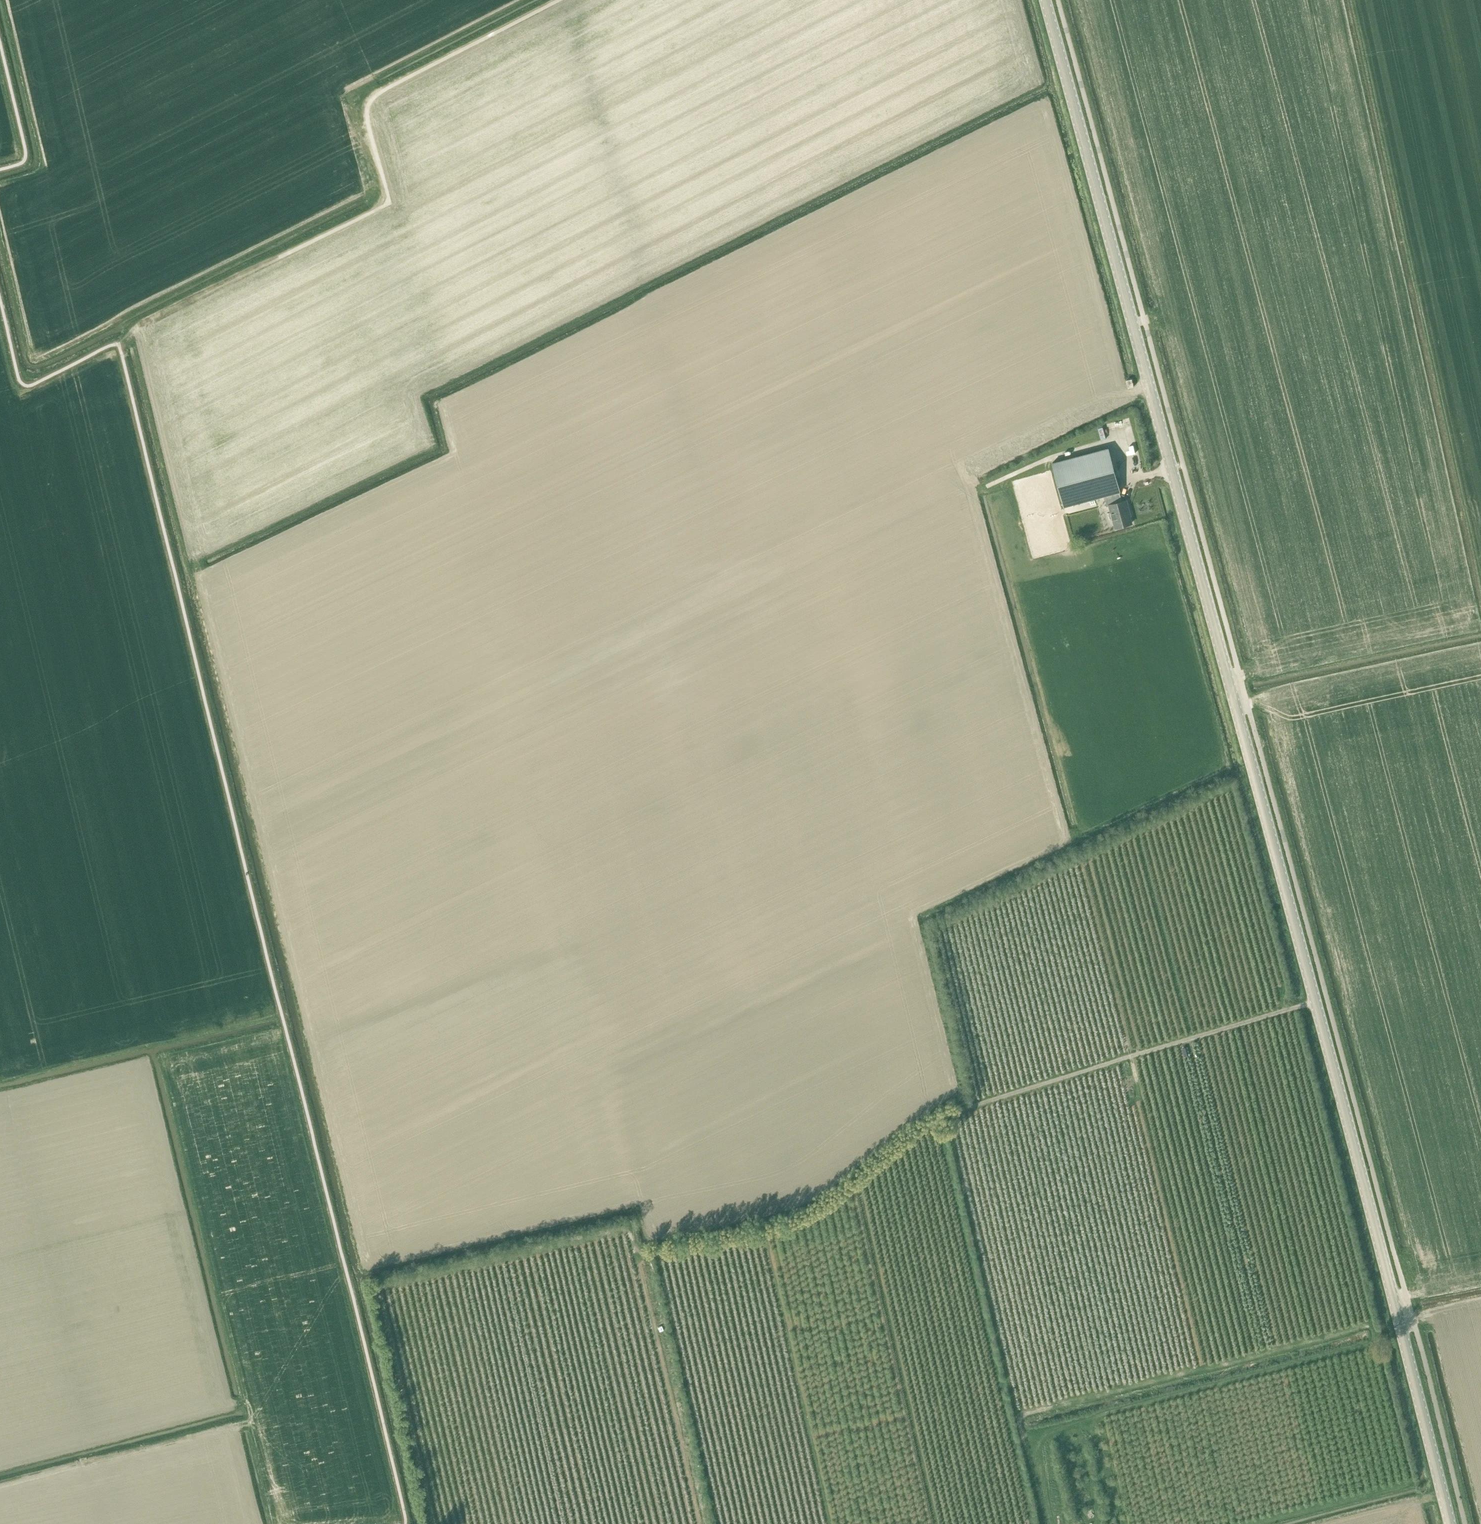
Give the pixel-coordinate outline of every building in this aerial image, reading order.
[(1115,527),(1131,523),(1129,515),(1131,515),(1126,500),(1121,501),(1119,492),(1120,491),(1108,448),(1052,463),(1063,507),(1104,496),(1106,506),(1109,506),(1115,527)]
